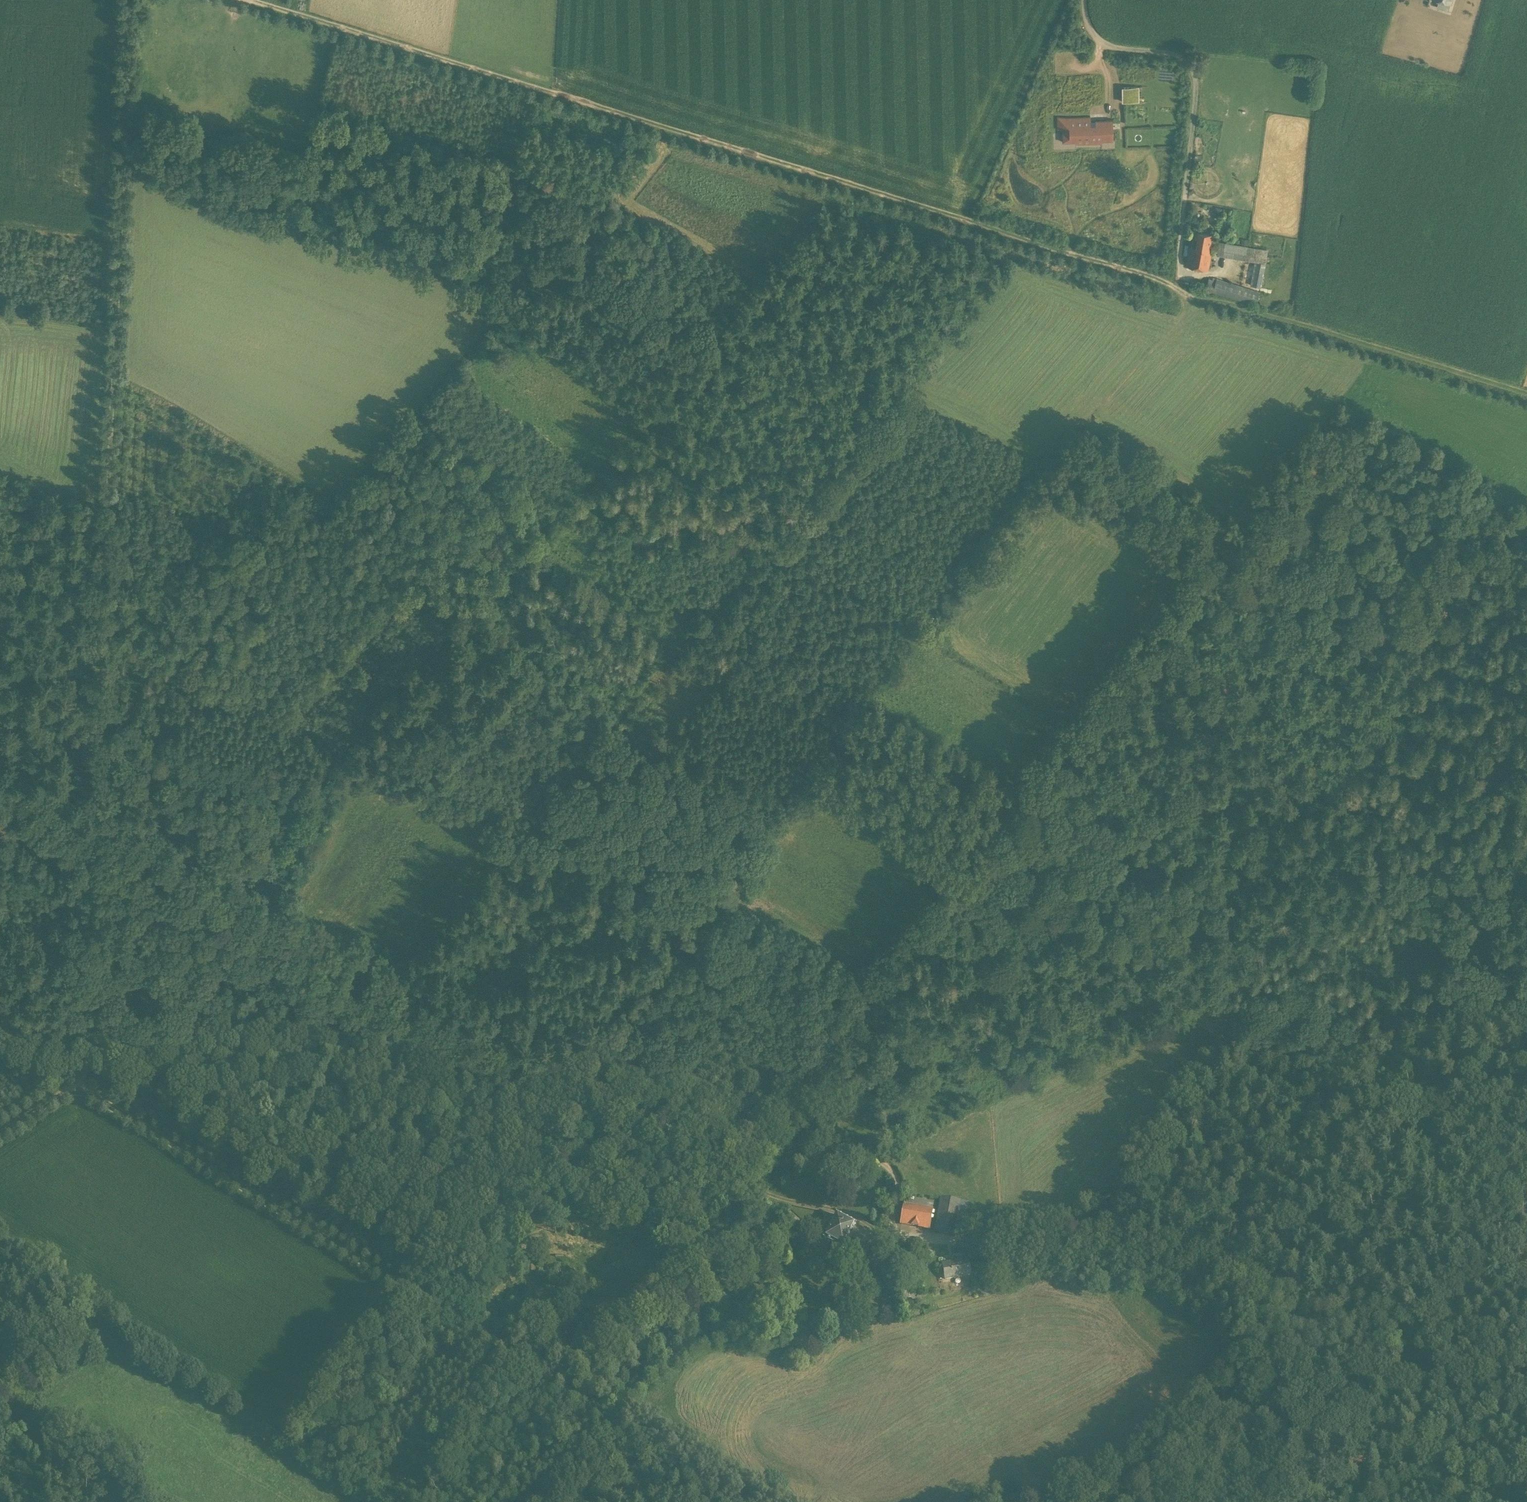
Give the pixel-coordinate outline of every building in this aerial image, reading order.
[(1089,143),(1101,143),(1101,141),(1113,141),(1112,119),(1105,119),(1105,120),(1095,120),(1090,121),(1090,116),(1056,116),(1057,129),(1062,129),(1062,141),(1077,141),(1077,138),(1089,137),(1089,143)] [(1208,271),(1212,250),(1210,249),(1213,234),(1195,231),(1192,246),(1190,246),(1186,266),(1208,271)] [(1261,287),(1267,249),(1247,246),(1248,239),(1242,238),(1241,245),(1231,243),(1219,242),(1216,254),(1253,260),(1250,285),(1261,287)] [(1209,279),(1205,289),(1255,305),(1259,292),(1216,279),(1216,280),(1209,279)] [(960,1201),(940,1198),(935,1231),(954,1234),(960,1201)] [(929,1229),(933,1210),(903,1205),(900,1224),(929,1229)] [(840,1253),(842,1249),(845,1245),(861,1253),(872,1233),(855,1225),(837,1215),(824,1239),(833,1243),(831,1248),(840,1253)] [(970,1275),(968,1260),(942,1264),(945,1280),(970,1275)] [(989,1281),(984,1288),(989,1291),(990,1289),(993,1291),(996,1285),(989,1281)]
